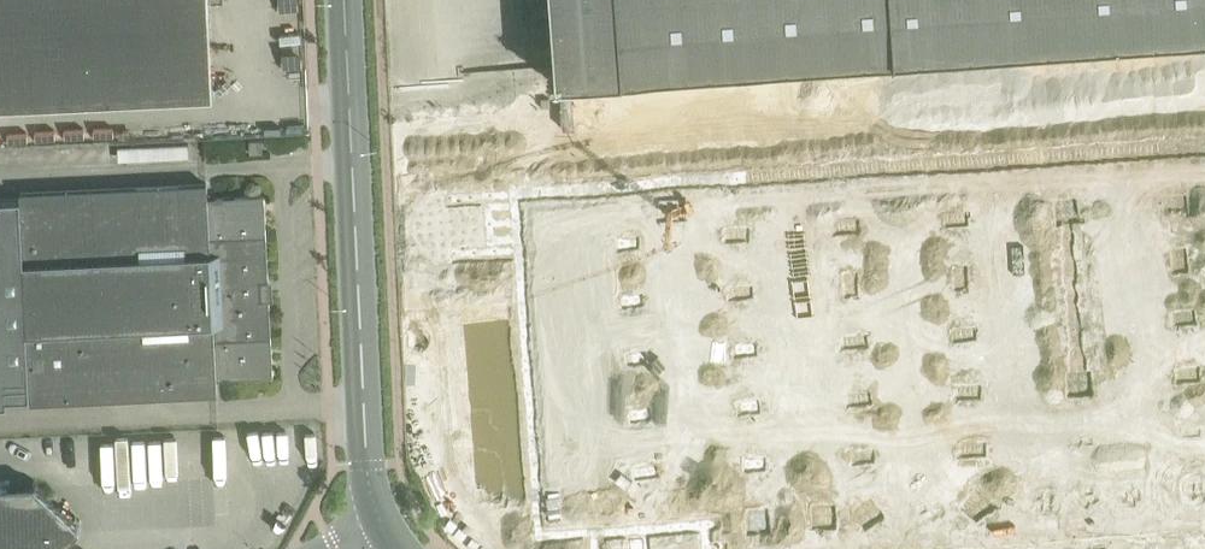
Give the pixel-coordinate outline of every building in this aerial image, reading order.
[(213,97),(209,0),(0,0),(0,108),(213,97)] [(493,483),(549,479),(553,546),(1204,498),(1204,0),(458,0),(493,483)] [(8,404),(8,398),(30,397),(30,402),(218,393),(217,379),(274,376),(265,195),(208,198),(208,183),(184,185),(20,192),(20,198),(0,199),(0,404),(8,404)] [(81,527),(35,485),(0,486),(0,548),(61,548),(81,527)]
